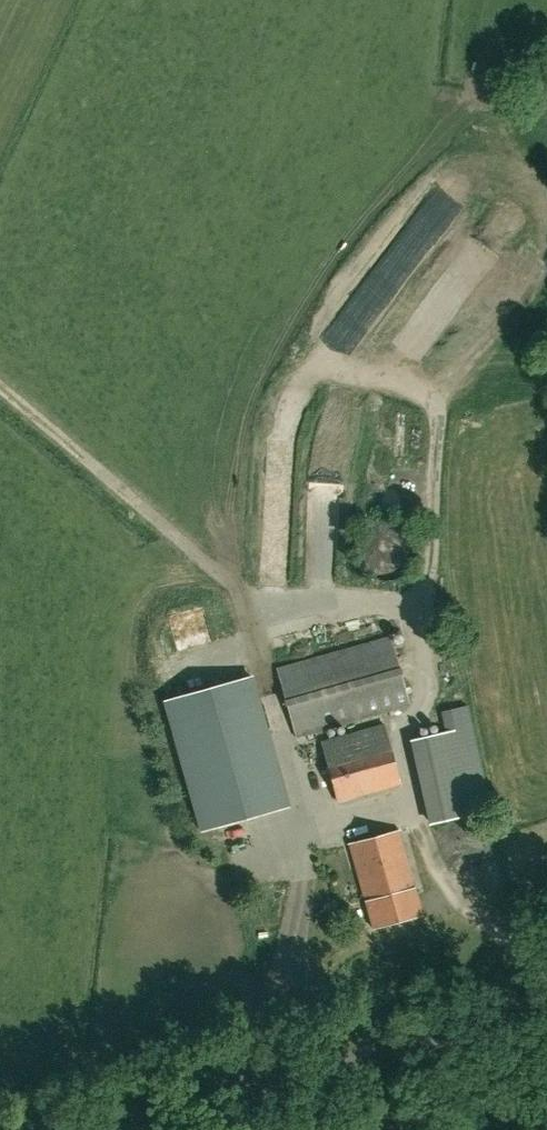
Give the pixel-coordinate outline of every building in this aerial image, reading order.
[(440,196),(431,210),(456,226),(465,211),(440,196)] [(377,521),(378,556),(391,556),(390,541),(402,541),(401,520),(377,521)] [(296,733),(411,701),(393,635),(277,667),(296,733)] [(251,676),(165,700),(202,831),(288,807),(251,676)] [(466,815),(492,810),(483,771),(468,703),(441,710),(444,724),(450,749),(465,810),(466,815)] [(340,799),(402,781),(385,722),(323,739),(340,799)] [(372,925),(421,911),(398,828),(349,841),(372,925)]
